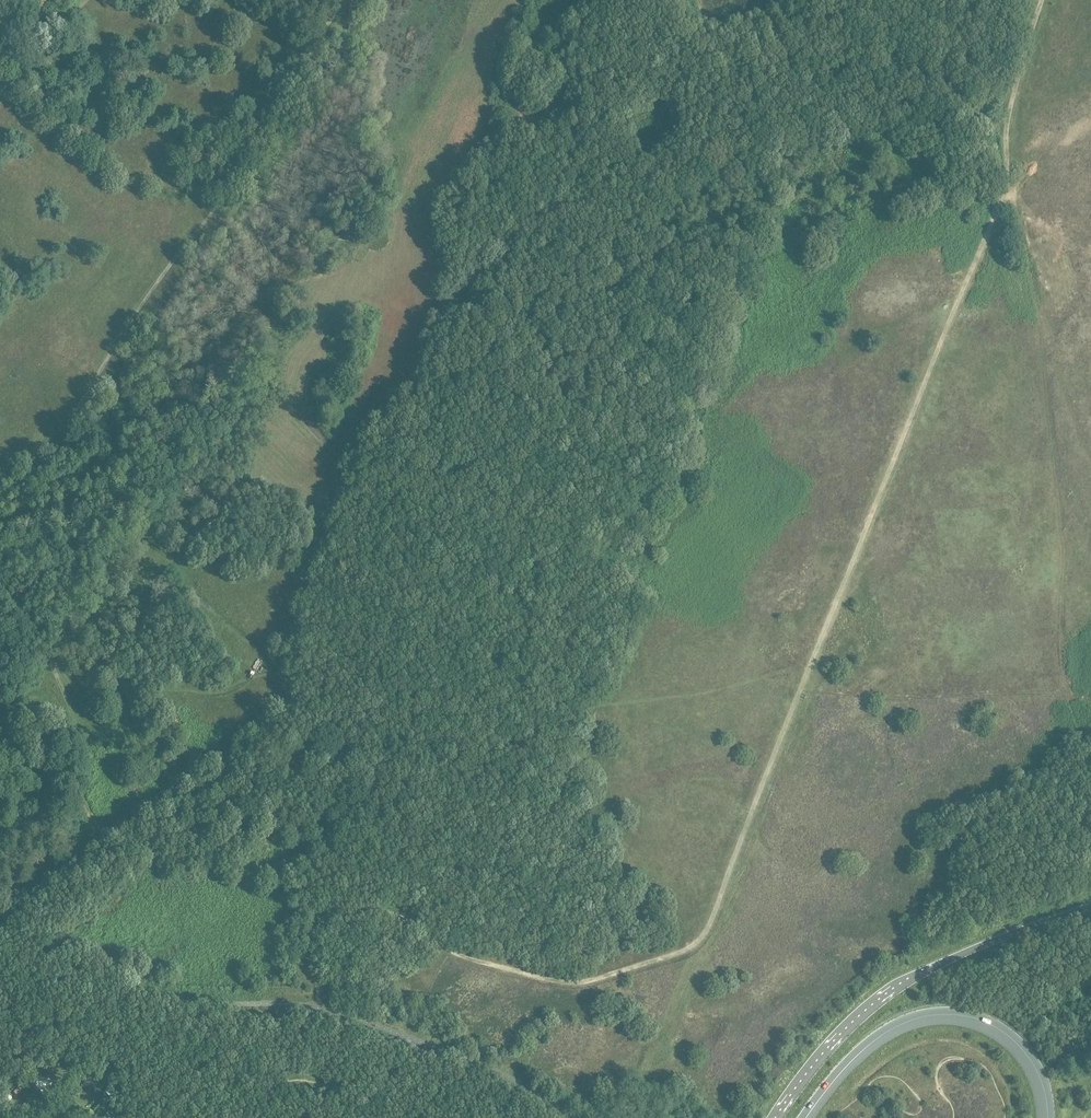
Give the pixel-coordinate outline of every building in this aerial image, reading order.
[(110,1085),(105,1091),(109,1096),(115,1090),(110,1085)]
